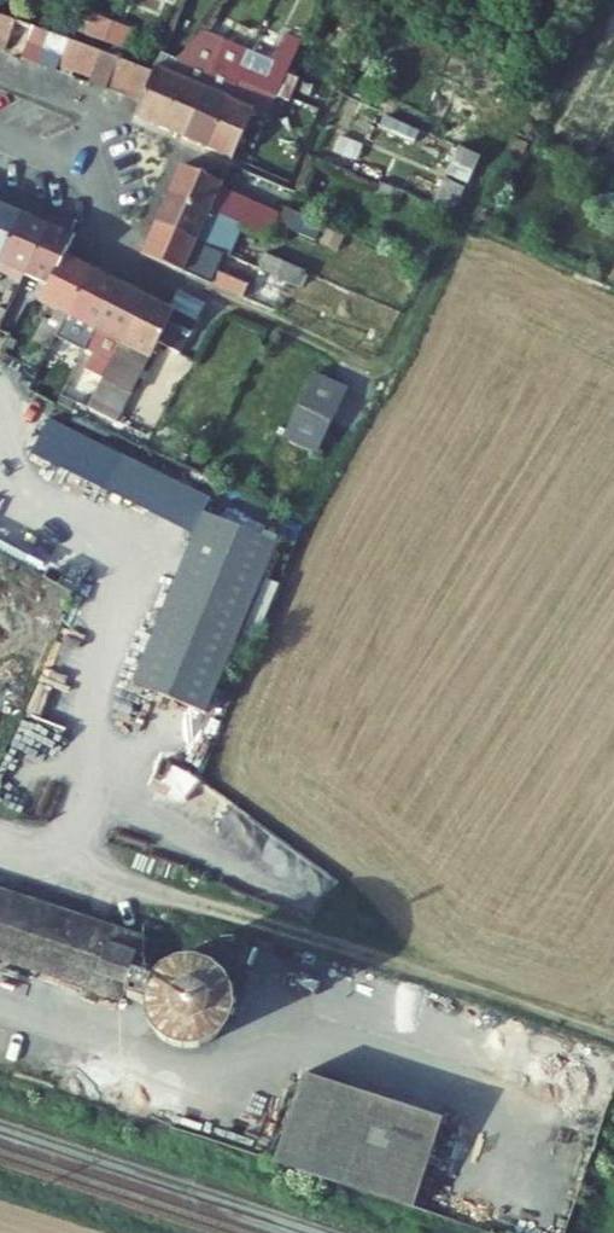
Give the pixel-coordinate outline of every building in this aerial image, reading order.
[(0,21),(0,51),(7,54),(8,54),(17,29),(0,21)] [(130,36),(97,23),(89,44),(122,57),(130,36)] [(32,35),(17,29),(8,54),(23,61),(32,35)] [(52,43),(32,35),(23,61),(42,68),(52,43)] [(196,54),(217,61),(223,45),(203,39),(196,54)] [(68,49),(52,43),(42,68),(58,75),(68,49)] [(271,62),(223,45),(217,61),(211,74),(236,84),(237,80),(257,88),(271,62)] [(85,56),(68,49),(58,75),(75,82),(85,56)] [(271,62),(257,88),(264,90),(276,95),(294,61),(277,52),(271,62)] [(196,54),(180,79),(183,81),(205,91),(211,74),(217,61),(196,54)] [(101,63),(85,56),(75,82),(92,88),(101,63)] [(42,68),(23,61),(21,66),(122,105),(124,101),(109,95),(92,88),(75,82),(58,75),(42,68)] [(118,69),(101,63),(92,88),(109,95),(118,69)] [(133,76),(118,69),(109,95),(124,101),(133,76)] [(236,84),(211,74),(205,91),(228,101),(236,84)] [(151,83),(133,76),(124,101),(131,104),(142,108),(151,83)] [(152,78),(151,83),(142,108),(136,126),(163,136),(177,88),(152,78)] [(180,79),(177,88),(163,136),(183,144),(205,91),(183,81),(180,79)] [(237,80),(236,84),(228,101),(256,113),(253,120),(264,125),(273,102),(261,98),(264,90),(257,88),(237,80)] [(183,144),(207,154),(228,101),(205,91),(183,144)] [(253,120),(256,113),(228,101),(207,154),(235,164),(253,120)] [(124,121),(136,126),(142,108),(131,104),(124,121)] [(466,181),(460,195),(465,197),(484,151),(463,143),(450,175),(466,181)] [(181,171),(171,199),(215,218),(220,203),(224,193),(221,193),(223,187),(181,171)] [(224,193),(220,203),(215,218),(227,224),(245,232),(267,242),(279,215),(224,193)] [(160,229),(203,248),(215,218),(171,199),(160,229)] [(245,232),(227,224),(215,218),(203,248),(221,255),(225,257),(233,260),(245,232)] [(299,220),(292,233),(328,251),(335,237),(299,220)] [(0,223),(0,282),(2,283),(25,234),(0,223)] [(203,248),(160,229),(158,234),(202,252),(203,248)] [(48,245),(25,234),(2,283),(26,294),(48,245)] [(202,252),(158,234),(156,237),(200,255),(202,252)] [(156,237),(148,260),(191,280),(197,264),(200,255),(156,237)] [(73,257),(48,245),(26,294),(44,303),(50,306),(67,269),(73,257)] [(202,252),(200,255),(197,264),(215,272),(221,255),(203,248),(202,252)] [(256,254),(250,267),(268,275),(273,262),(256,254)] [(222,263),(235,269),(238,262),(233,260),(225,257),(222,263)] [(295,271),(273,262),(268,275),(289,283),(295,271)] [(230,281),(215,272),(197,264),(191,280),(224,294),(230,281)] [(244,281),(261,289),(268,275),(250,267),(244,281)] [(101,285),(67,269),(50,306),(43,323),(56,329),(53,334),(47,331),(36,355),(53,364),(59,352),(63,344),(71,348),(75,339),(101,285)] [(254,294),(230,281),(224,294),(249,306),(254,294)] [(133,301),(101,285),(75,339),(71,348),(102,363),(107,354),(133,301)] [(158,313),(133,301),(107,354),(102,363),(127,375),(131,367),(158,313)] [(50,306),(44,303),(33,325),(40,329),(43,323),(50,306)] [(181,323),(158,313),(131,367),(127,375),(149,385),(154,376),(162,359),(171,343),(179,327),(181,323)] [(187,313),(181,323),(179,327),(204,339),(211,325),(187,313)] [(196,354),(204,339),(179,327),(171,343),(196,354)] [(188,372),(196,354),(171,343),(162,359),(171,364),(188,372)] [(71,348),(63,344),(59,352),(67,356),(71,348)] [(102,363),(71,348),(67,356),(98,371),(102,363)] [(163,381),(171,364),(162,359),(154,376),(163,381)] [(127,375),(102,363),(98,371),(93,380),(104,385),(101,390),(117,398),(127,375)] [(117,398),(99,435),(128,450),(163,381),(154,376),(149,385),(127,375),(117,398)] [(349,401),(318,383),(283,443),(314,461),(349,401)] [(120,474),(54,443),(37,480),(103,511),(120,474)] [(103,511),(184,549),(195,520),(199,511),(120,474),(103,511)] [(133,693),(207,719),(269,546),(195,520),(133,693)] [(0,900),(0,968),(108,1004),(130,941),(0,900)] [(160,951),(130,941),(108,1004),(131,1011),(134,1005),(163,1015),(171,1047),(184,1058),(201,1064),(219,1063),(234,1054),(245,1039),(249,1022),(241,997),(220,980),(193,981),(173,995),(141,983),(148,965),(155,967),(160,951)] [(461,1135),(321,1090),(291,1180),(432,1225),(461,1135)]
